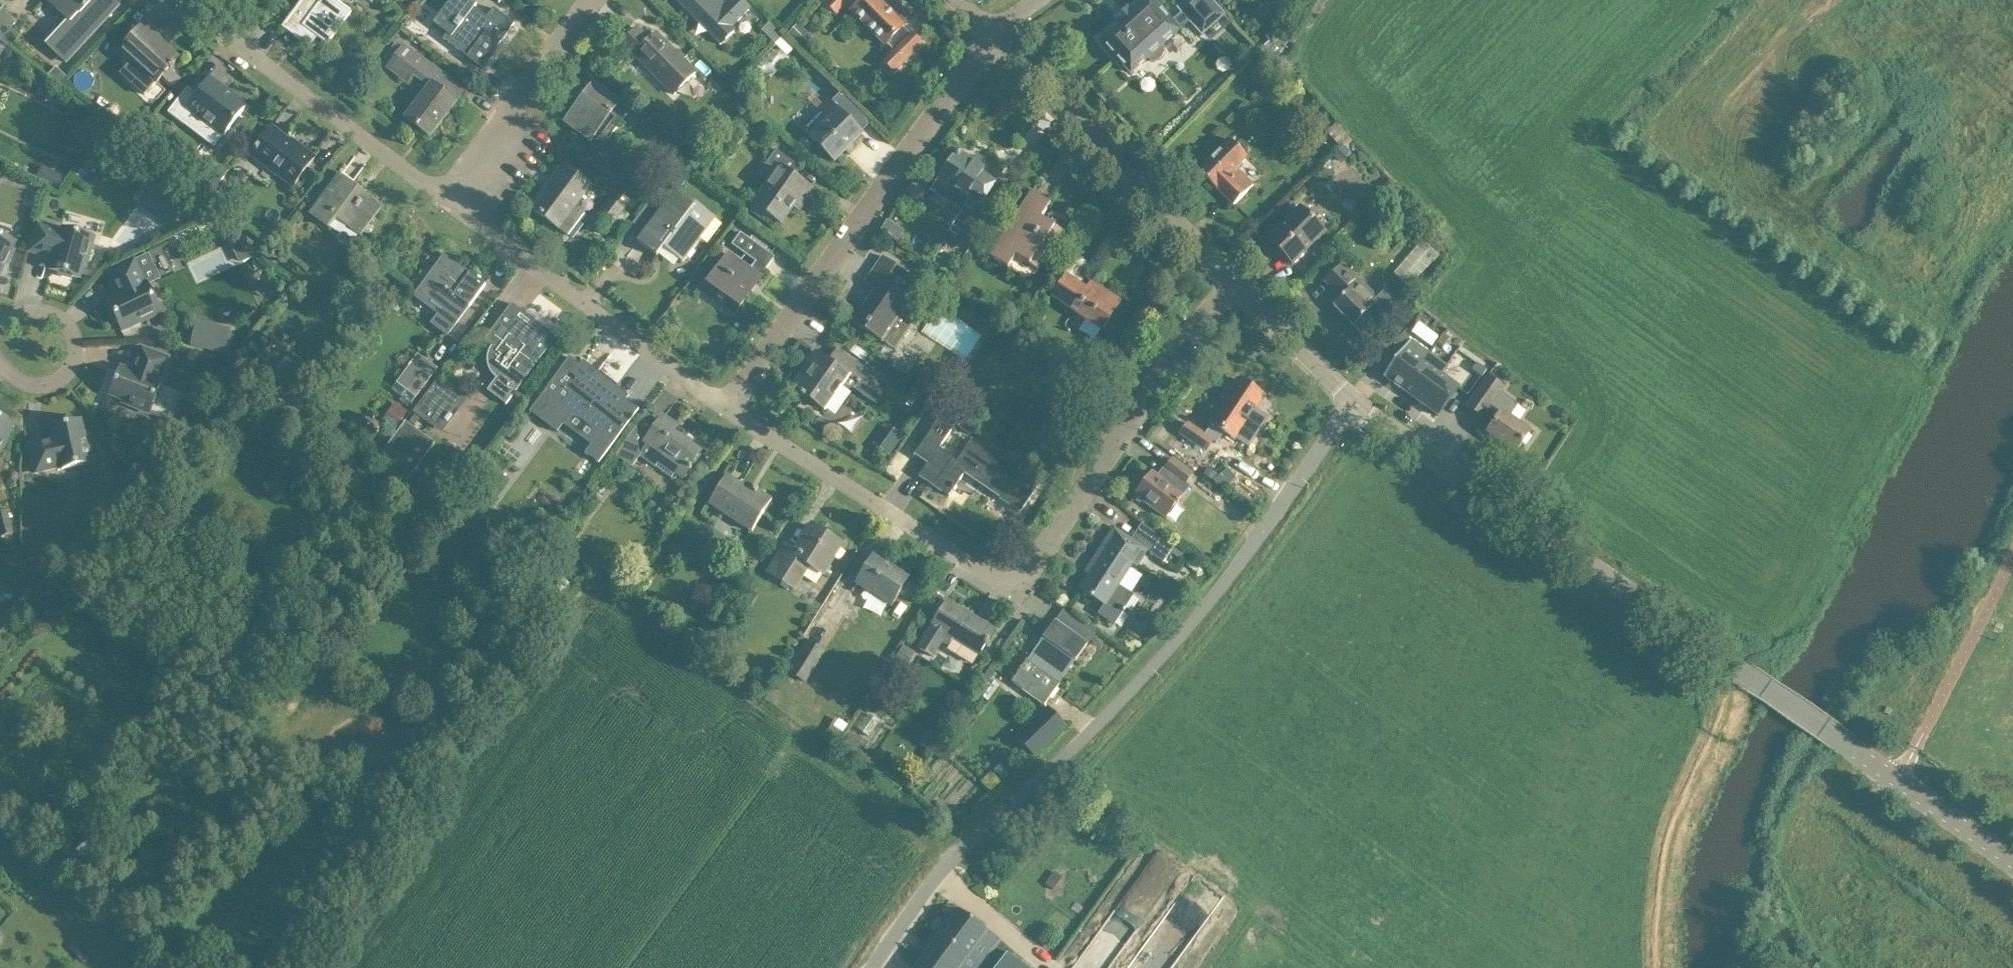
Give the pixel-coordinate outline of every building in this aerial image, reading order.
[(48,45),(70,65),(119,6),(112,0),(47,0),(69,20),(48,45)] [(284,27),(309,46),(316,36),(328,44),(351,12),(335,0),(303,0),(303,1),(284,27)] [(434,23),(448,34),(443,40),(481,68),(514,24),(493,9),(486,18),(473,8),(476,5),(470,0),(451,0),(434,23)] [(721,45),(737,29),(734,26),(751,9),(743,0),(731,0),(726,4),(722,0),(677,0),(721,45)] [(827,2),(837,12),(847,2),(854,9),(852,11),(885,45),(886,43),(894,51),(883,61),(894,71),(922,44),(911,34),(910,35),(903,28),(904,26),(878,0),(864,0),(862,1),(861,0),(829,0),(827,2)] [(1178,30),(1151,0),(1146,0),(1130,14),(1127,10),(1116,19),(1120,24),(1101,41),(1131,73),(1148,57),(1151,60),(1155,62),(1159,61),(1163,58),(1165,54),(1163,49),(1161,46),(1178,30)] [(1179,8),(1202,33),(1223,14),(1210,0),(1188,0),(1179,8)] [(10,28),(16,21),(4,9),(0,13),(0,39),(10,48),(19,38),(18,34),(10,28)] [(788,35),(801,48),(813,37),(799,22),(788,35)] [(146,23),(121,50),(156,83),(169,68),(171,69),(174,66),(172,65),(178,59),(154,38),(158,34),(146,23)] [(696,73),(656,33),(649,40),(637,28),(619,47),(632,60),(635,57),(673,95),(696,73)] [(403,46),(388,66),(398,73),(405,64),(431,84),(406,119),(430,137),(456,101),(455,101),(462,90),(403,46)] [(197,95),(187,87),(168,112),(215,148),(247,106),(210,78),(197,95)] [(608,139),(629,110),(593,84),(565,122),(591,142),(598,132),(608,139)] [(842,93),(836,99),(841,104),(847,97),(842,93)] [(829,100),(801,129),(834,162),(862,133),(829,100)] [(271,127),(251,155),(292,186),(315,157),(300,146),(298,148),(271,127)] [(1229,139),(1198,171),(1233,206),(1253,186),(1236,168),(1247,157),(1229,139)] [(798,211),(814,189),(794,175),(800,167),(776,149),(758,174),(769,182),(753,205),(780,224),(792,207),(798,211)] [(957,151),(939,180),(935,185),(936,185),(932,191),(962,210),(949,231),(959,237),(959,236),(972,244),(993,212),(980,203),(997,177),(1000,171),(977,156),(973,161),(957,151)] [(575,207),(591,185),(563,165),(553,179),(555,180),(533,210),(568,236),(584,214),(575,207)] [(222,166),(214,178),(220,183),(229,171),(222,166)] [(340,176),(311,214),(329,228),(336,218),(360,236),(382,207),(340,176)] [(675,192),(638,242),(657,256),(663,248),(682,262),(716,218),(696,203),(693,206),(675,192)] [(1036,270),(1062,232),(1041,218),(1050,204),(1032,192),(1014,219),(989,257),(1007,269),(1015,257),(1036,270)] [(176,200),(163,218),(174,226),(187,209),(176,200)] [(611,200),(595,221),(608,230),(623,210),(611,200)] [(1300,207),(1268,240),(1292,264),(1324,232),(1300,207)] [(81,278),(84,264),(86,265),(88,260),(88,261),(92,247),(92,246),(94,237),(63,228),(62,230),(37,223),(29,252),(54,259),(51,270),(59,272),(59,275),(71,279),(72,276),(81,278)] [(755,262),(747,273),(728,259),(731,255),(729,254),(705,288),(737,310),(775,257),(740,232),(731,245),(755,262)] [(16,243),(0,235),(0,275),(7,261),(10,263),(16,250),(13,249),(16,243)] [(1416,292),(1447,260),(1430,244),(1399,277),(1416,292)] [(447,335),(484,285),(470,273),(467,276),(440,256),(439,257),(443,260),(419,291),(443,309),(432,324),(447,335)] [(908,273),(883,256),(865,283),(875,291),(853,323),(882,342),(883,341),(895,349),(912,324),(900,316),(916,292),(901,283),(908,273)] [(118,321),(123,331),(161,312),(157,304),(158,304),(148,283),(146,284),(135,260),(108,273),(119,297),(109,301),(112,309),(109,311),(115,323),(118,321)] [(1083,260),(1075,273),(1093,283),(1100,270),(1083,260)] [(1343,263),(1337,269),(1324,281),(1341,298),(1334,306),(1354,326),(1369,311),(1378,320),(1398,301),(1384,286),(1374,295),(1360,281),(1343,263)] [(1066,275),(1051,297),(1086,320),(1079,331),(1094,341),(1101,330),(1102,331),(1121,302),(1097,286),(1092,293),(1066,275)] [(945,293),(939,301),(974,325),(979,317),(945,293)] [(512,305),(511,304),(484,341),(492,347),(489,351),(488,356),(488,360),(488,365),(490,369),(492,373),(496,378),(487,390),(506,405),(556,338),(541,326),(536,333),(507,312),(512,305)] [(965,359),(982,335),(940,305),(922,331),(965,359)] [(196,320),(190,346),(225,354),(231,328),(196,320)] [(1402,346),(1410,337),(1404,332),(1396,341),(1402,346)] [(1450,338),(1443,333),(1436,343),(1443,348),(1450,338)] [(1402,390),(1429,353),(1411,340),(1384,376),(1402,390)] [(110,395),(124,401),(123,403),(127,404),(127,405),(140,410),(141,409),(149,413),(153,404),(162,383),(160,382),(169,358),(141,347),(132,371),(121,367),(118,375),(115,374),(110,386),(113,387),(110,395)] [(825,410),(842,386),(847,389),(855,388),(876,402),(881,396),(890,384),(871,371),(839,348),(830,361),(816,352),(806,367),(811,370),(797,390),(801,393),(800,395),(804,398),(805,396),(825,410)] [(418,353),(396,383),(416,397),(437,368),(418,353)] [(1422,399),(1441,374),(1447,366),(1429,353),(1402,390),(1416,400),(1418,396),(1422,399)] [(626,400),(629,396),(583,362),(580,366),(569,358),(529,411),(559,433),(574,413),(601,433),(586,453),(599,463),(639,410),(626,400)] [(225,366),(210,360),(205,372),(216,377),(222,379),(227,367),(225,366)] [(1487,370),(1477,363),(1472,370),(1482,377),(1487,370)] [(874,366),(871,371),(890,384),(893,379),(874,366)] [(1438,416),(1459,387),(1442,374),(1448,367),(1447,366),(1441,374),(1422,399),(1426,402),(1424,406),(1438,416)] [(439,376),(412,412),(442,433),(468,398),(439,376)] [(1530,432),(1509,418),(1518,405),(1500,392),(1502,389),(1486,378),(1467,406),(1483,417),(1484,415),(1495,422),(1487,433),(1515,453),(1530,432)] [(1205,434),(1188,423),(1181,435),(1205,451),(1213,441),(1216,443),(1224,432),(1235,439),(1244,426),(1251,430),(1256,430),(1261,422),(1260,417),(1253,413),(1264,396),(1239,380),(1231,393),(1226,389),(1221,396),(1226,400),(1211,423),(1212,424),(1205,434)] [(934,399),(926,409),(936,416),(943,406),(934,399)] [(7,437),(14,425),(7,420),(9,418),(0,413),(0,452),(7,442),(6,442),(8,438),(7,437)] [(676,427),(663,417),(642,447),(644,449),(639,455),(672,479),(677,472),(684,477),(692,467),(690,466),(700,453),(672,433),(676,427)] [(86,434),(84,434),(81,420),(73,422),(72,419),(59,422),(60,426),(52,427),(54,438),(29,445),(36,473),(61,467),(61,469),(84,463),(92,461),(90,452),(91,452),(88,438),(87,438),(86,434)] [(938,419),(916,452),(929,461),(919,476),(949,496),(953,489),(954,490),(957,487),(955,486),(967,469),(1002,493),(999,498),(1020,512),(1038,487),(969,441),(956,460),(940,449),(953,429),(938,419)] [(425,436),(405,421),(377,459),(397,474),(425,436)] [(1152,472),(1135,495),(1165,518),(1176,503),(1177,504),(1179,502),(1178,501),(1182,495),(1189,486),(1186,483),(1193,474),(1172,459),(1164,469),(1166,470),(1160,478),(1152,472)] [(726,476),(708,504),(752,532),(772,500),(758,490),(758,489),(756,488),(753,492),(726,476)] [(468,486),(462,493),(474,503),(480,496),(468,486)] [(460,498),(454,504),(466,514),(472,508),(460,498)] [(14,533),(8,509),(0,511),(0,536),(14,533)] [(824,575),(842,544),(839,542),(840,541),(831,535),(830,537),(816,528),(810,539),(804,535),(795,550),(786,544),(768,573),(794,589),(808,565),(824,575)] [(1094,567),(1080,588),(1090,594),(1089,596),(1092,598),(1093,597),(1104,604),(1098,614),(1115,625),(1115,624),(1114,624),(1122,612),(1124,613),(1126,609),(1124,608),(1133,596),(1118,586),(1133,563),(1137,566),(1147,550),(1114,529),(1090,565),(1094,567)] [(1160,538),(1150,554),(1163,562),(1173,547),(1160,538)] [(919,583),(874,555),(855,584),(891,606),(899,593),(909,600),(919,583)] [(994,630),(947,600),(918,648),(934,658),(947,637),(978,656),(986,643),(987,644),(989,640),(988,640),(994,630)] [(1056,681),(1072,659),(1075,661),(1087,645),(1055,622),(1043,638),(1045,639),(1029,662),(1027,661),(1011,682),(1044,706),(1060,684),(1056,681)] [(806,640),(786,670),(805,683),(824,652),(806,640)] [(1048,708),(1017,738),(1034,756),(1065,726),(1048,708)] [(837,734),(850,741),(860,722),(847,715),(837,734)] [(860,732),(876,749),(894,732),(879,715),(860,732)] [(927,749),(954,769),(967,752),(940,731),(927,749)] [(1141,889),(1163,907),(1189,875),(1166,857),(1141,889)] [(1160,943),(1172,957),(1222,913),(1205,894),(1185,912),(1190,917),(1160,943)] [(986,931),(957,910),(915,967),(966,967),(962,965),(986,931)] [(1007,953),(996,967),(1027,967),(1007,953)]
